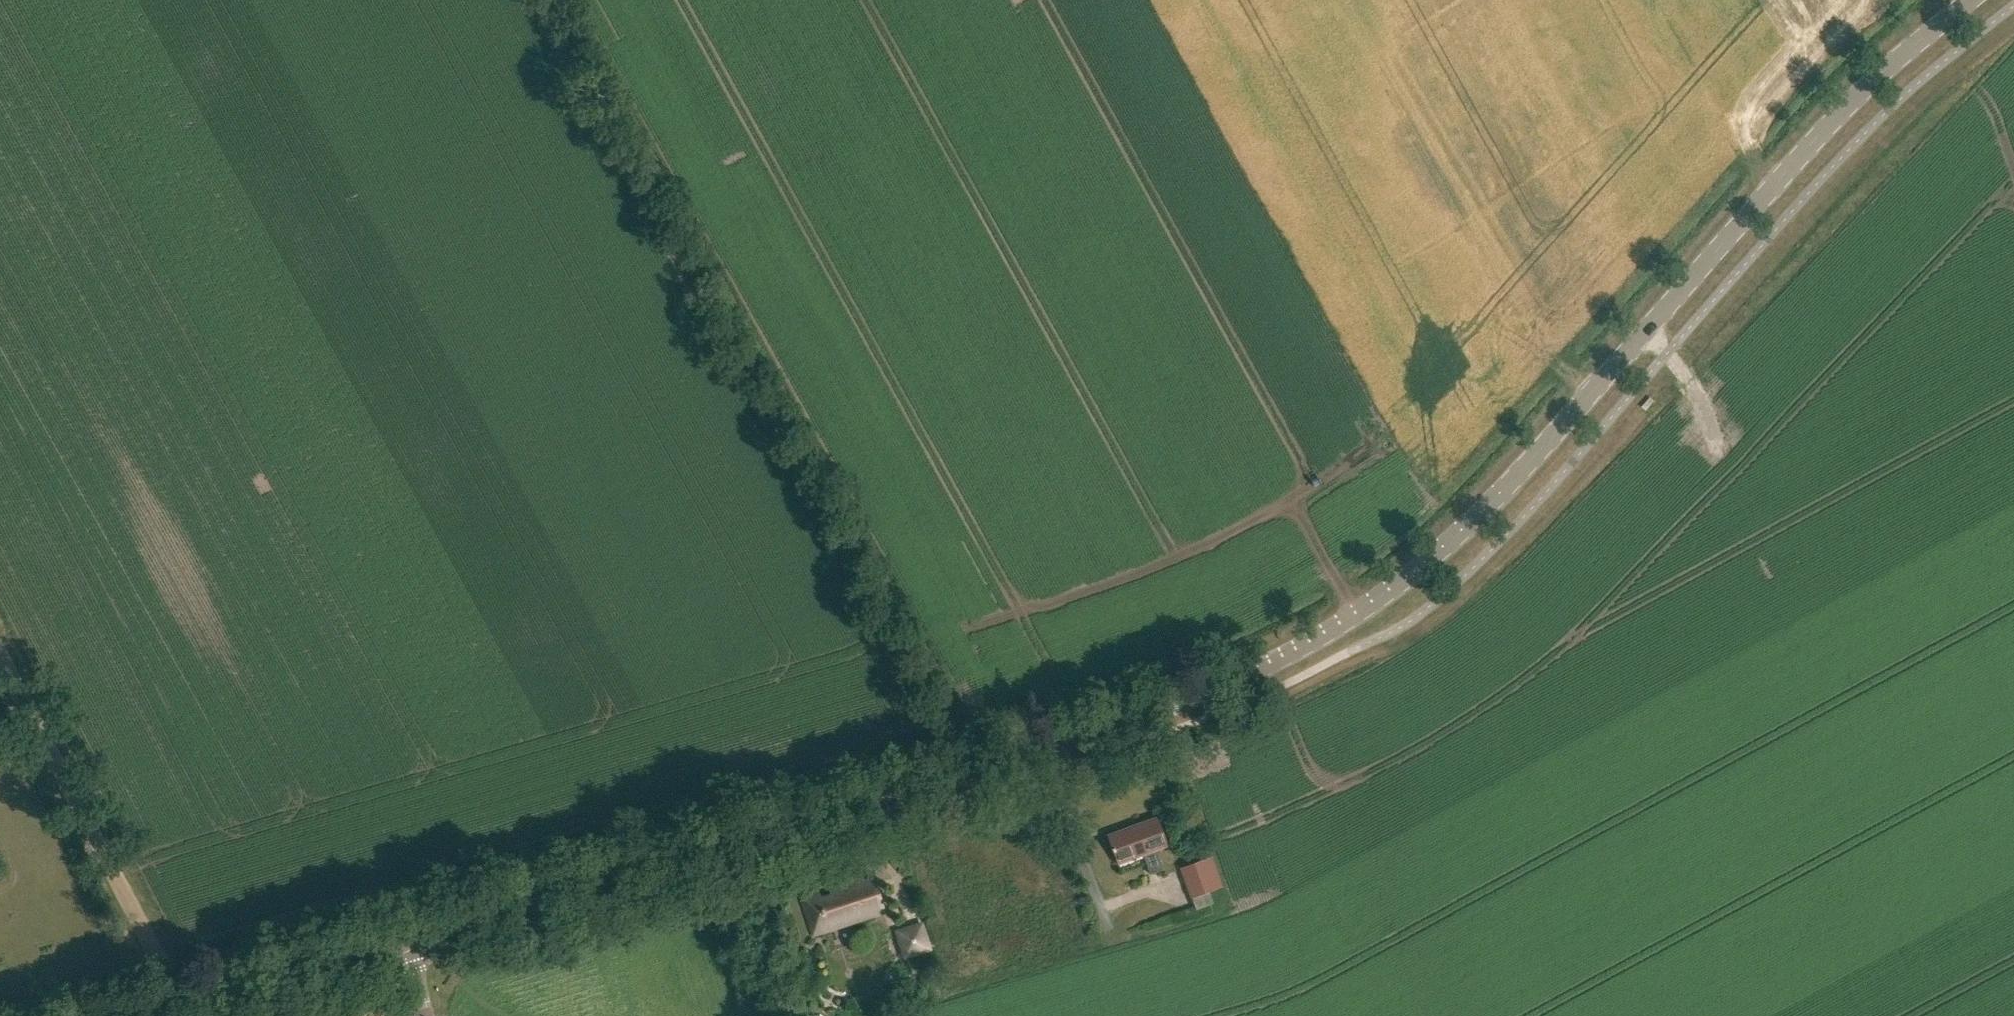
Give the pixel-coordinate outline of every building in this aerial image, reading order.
[(1157,851),(1167,848),(1158,821),(1108,838),(1118,865),(1143,857),(1147,866),(1160,861),(1157,851)] [(1220,887),(1211,858),(1181,869),(1190,897),(1220,887)] [(870,887),(867,878),(805,899),(817,936),(888,912),(878,884),(870,887)] [(923,919),(893,930),(902,960),(933,949),(923,919)]
